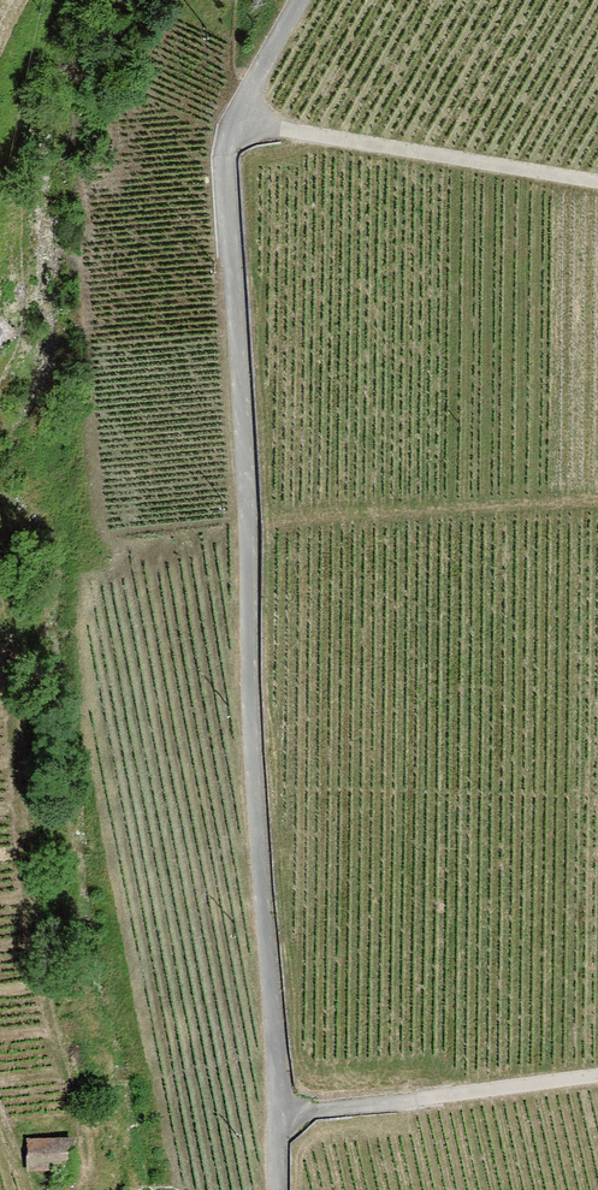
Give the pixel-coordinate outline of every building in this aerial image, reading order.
[(72,1138),(28,1138),(28,1170),(72,1170),(72,1138)]
